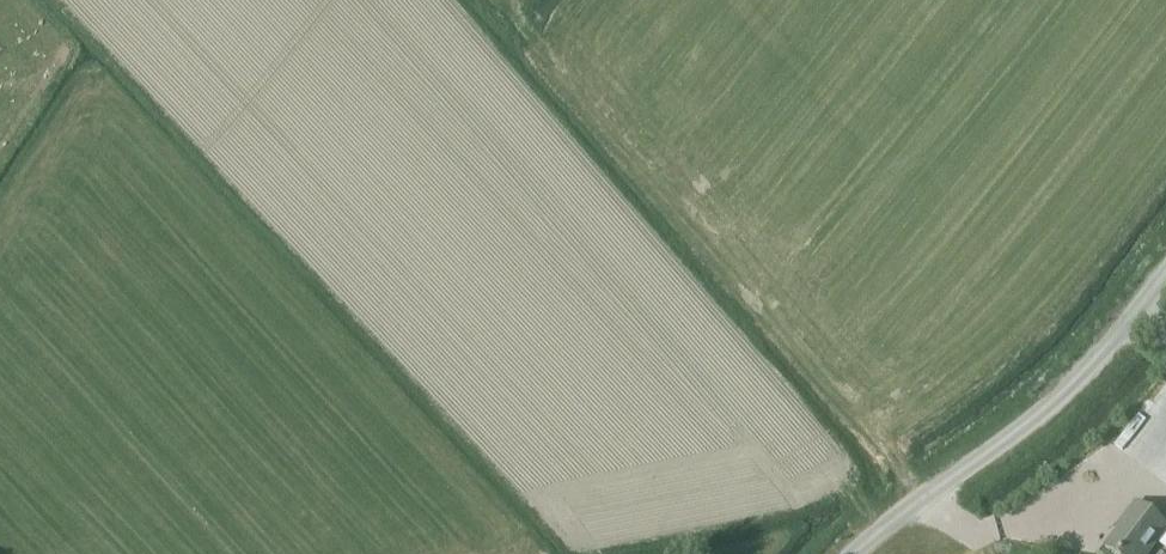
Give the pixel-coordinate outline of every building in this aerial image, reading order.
[(1105,548),(1113,553),(1148,553),(1157,542),(1165,549),(1165,515),(1160,523),(1135,503),(1123,518),(1126,520),(1105,548)]
